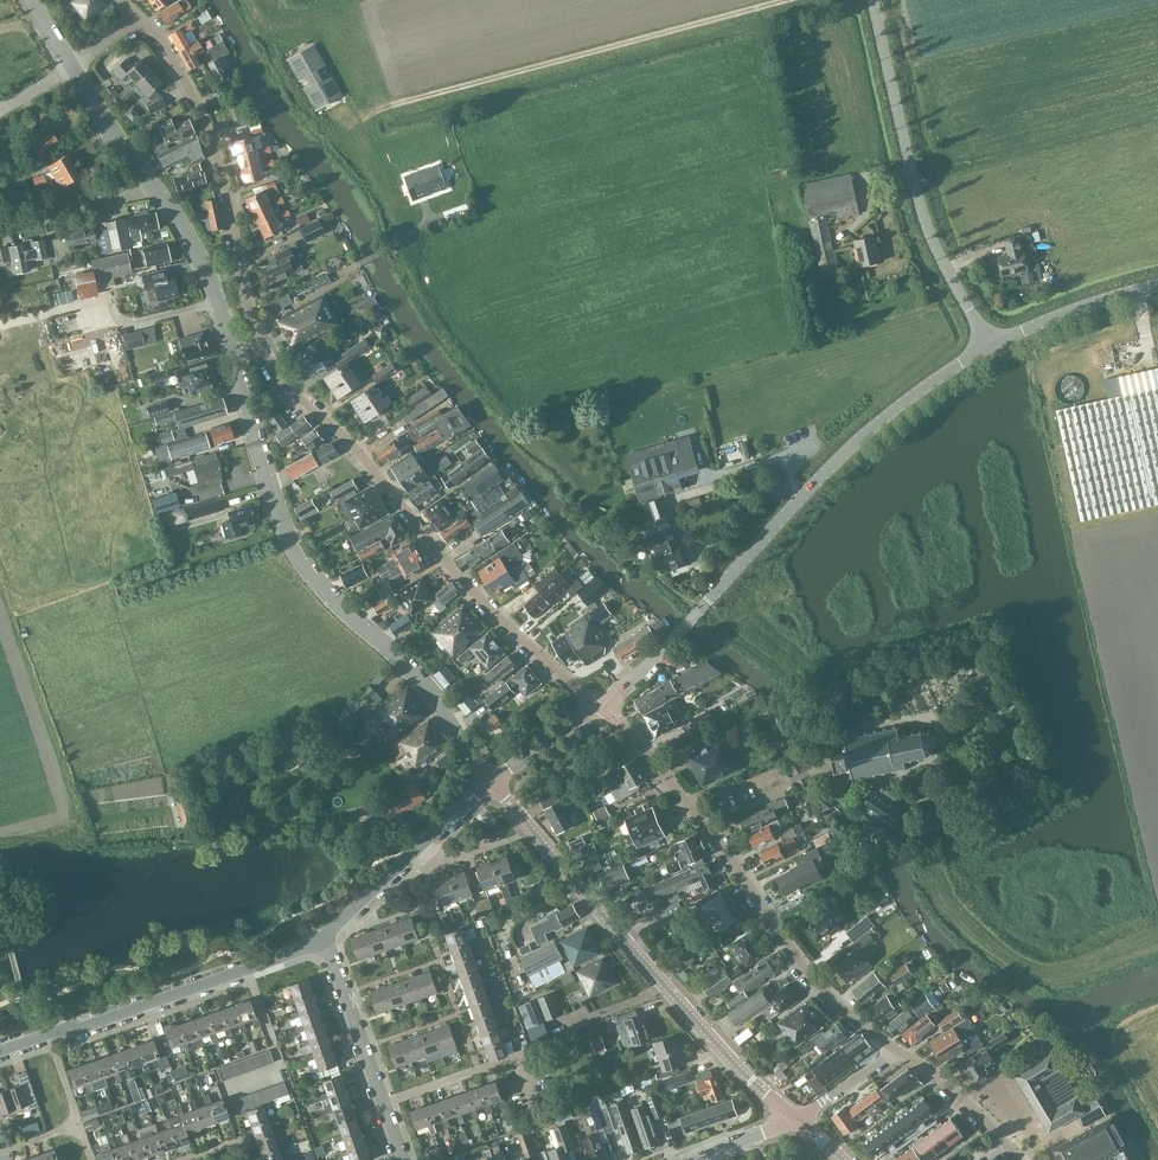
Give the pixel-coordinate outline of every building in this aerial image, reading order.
[(103,0),(72,0),(69,2),(85,21),(106,3),(103,0)] [(157,10),(169,0),(149,0),(157,10)] [(177,2),(159,14),(166,24),(184,12),(183,12),(190,7),(186,0),(181,0),(177,2)] [(204,4),(195,9),(198,14),(205,10),(207,9),(204,4)] [(202,24),(211,19),(205,10),(198,14),(196,15),(202,24)] [(179,52),(190,46),(183,34),(194,28),(191,22),(169,34),(179,52)] [(211,45),(221,40),(218,34),(208,39),(211,45)] [(179,52),(189,69),(200,63),(195,55),(203,51),(197,41),(190,46),(179,52)] [(215,80),(225,74),(223,70),(229,66),(224,56),(228,53),(222,41),(207,49),(213,60),(207,63),(215,80)] [(313,49),(292,62),(318,107),(340,94),(313,49)] [(126,60),(113,72),(120,79),(126,73),(132,78),(127,83),(129,85),(118,94),(121,98),(150,71),(140,60),(133,66),(132,67),(126,60)] [(150,71),(121,98),(124,101),(135,91),(136,93),(141,89),(147,95),(154,89),(161,82),(150,71)] [(156,91),(149,97),(154,103),(148,105),(152,113),(167,106),(163,98),(156,91)] [(131,108),(125,114),(133,122),(139,116),(131,108)] [(242,112),(232,114),(234,123),(244,120),(242,112)] [(155,156),(157,155),(169,149),(167,144),(194,133),(188,119),(173,126),(170,118),(158,123),(160,131),(162,136),(161,137),(163,142),(151,146),(155,156)] [(254,136),(262,134),(261,127),(253,130),(254,136)] [(39,157),(41,156),(60,144),(53,132),(32,144),(39,157)] [(169,149),(157,155),(164,168),(188,156),(192,164),(203,158),(196,135),(169,149)] [(251,136),(234,141),(237,155),(255,150),(251,136)] [(255,150),(237,155),(241,169),(259,164),(256,156),(270,152),(269,146),(255,150)] [(51,172),(54,177),(73,166),(66,155),(47,166),(51,171),(51,172)] [(39,157),(32,161),(36,167),(43,163),(39,157)] [(259,164),(241,169),(245,183),(262,178),(260,170),(274,165),(273,160),(259,164)] [(201,170),(199,163),(192,167),(193,172),(173,178),(177,191),(183,189),(191,187),(206,183),(202,170),(201,170)] [(97,165),(87,171),(91,177),(101,171),(97,165)] [(54,177),(57,181),(60,188),(79,177),(73,166),(54,177)] [(413,198),(446,186),(439,166),(406,179),(413,198)] [(47,182),(44,174),(32,178),(35,187),(47,182)] [(808,218),(809,217),(810,221),(809,222),(821,275),(838,271),(826,214),(837,211),(839,219),(860,214),(851,174),(801,185),(808,218)] [(268,190),(276,188),(274,182),(266,184),(268,190)] [(311,184),(303,188),(305,192),(313,189),(311,184)] [(191,187),(183,189),(185,195),(193,193),(191,187)] [(252,212),(268,204),(261,191),(245,198),(252,212)] [(276,206),(284,202),(281,196),(273,200),(274,201),(268,204),(252,212),(258,225),(274,217),(270,208),(276,206)] [(222,228),(216,199),(205,202),(207,212),(198,215),(199,220),(204,219),(207,230),(211,229),(211,230),(222,228)] [(135,217),(127,219),(131,241),(140,239),(139,232),(158,228),(155,212),(147,214),(146,210),(136,212),(136,216),(135,216),(135,217)] [(282,219),(290,216),(288,210),(280,213),(282,219)] [(307,213),(296,219),(300,226),(303,224),(310,221),(307,213)] [(274,217),(258,225),(264,238),(280,230),(274,217)] [(107,229),(96,231),(100,254),(112,252),(130,248),(124,218),(105,222),(107,229)] [(305,242),(325,233),(318,218),(298,228),(305,242)] [(57,263),(71,260),(68,246),(95,240),(93,228),(65,234),(66,236),(52,239),(56,256),(57,263)] [(857,241),(862,267),(882,263),(876,237),(857,241)] [(1022,252),(1019,238),(1004,241),(1007,255),(998,257),(1002,275),(1026,270),(1022,252)] [(24,244),(9,247),(14,273),(30,270),(28,259),(34,258),(35,259),(48,256),(44,239),(31,242),(31,239),(24,241),(24,244)] [(166,244),(142,249),(146,267),(170,261),(166,244)] [(270,264),(261,268),(268,283),(293,271),(296,273),(300,270),(302,266),(300,262),(296,260),(294,257),(301,254),(295,244),(273,254),(274,256),(267,259),(270,264)] [(0,247),(0,262),(10,260),(7,246),(0,247)] [(92,271),(73,275),(77,292),(97,287),(102,286),(103,288),(115,286),(113,277),(132,273),(131,270),(127,253),(90,261),(92,271)] [(344,253),(334,257),(339,266),(348,262),(344,253)] [(56,256),(48,258),(50,265),(57,263),(56,256)] [(159,279),(157,271),(142,275),(145,288),(154,286),(157,300),(178,296),(173,276),(159,279)] [(127,293),(117,296),(120,305),(130,302),(127,293)] [(294,351),(340,325),(324,294),(277,320),(294,351)] [(288,295),(278,300),(282,308),(292,302),(288,295)] [(374,296),(356,306),(360,313),(377,302),(375,299),(374,296)] [(382,326),(376,331),(380,338),(387,333),(382,326)] [(123,350),(144,345),(140,330),(119,335),(123,350)] [(179,339),(170,342),(174,356),(183,353),(194,350),(196,358),(209,354),(202,332),(179,339)] [(327,366),(335,360),(320,338),(312,344),(313,345),(299,354),(312,374),(326,365),(327,366)] [(365,338),(345,352),(350,359),(370,345),(365,338)] [(183,368),(175,371),(178,384),(214,373),(211,360),(183,368)] [(347,361),(339,367),(340,368),(326,378),(339,397),(353,388),(354,389),(362,383),(347,361)] [(395,372),(397,370),(392,361),(372,375),(377,382),(394,371),(395,372)] [(1056,410),(1080,521),(1157,504),(1157,368),(1149,370),(1129,374),(1118,377),(1122,395),(1056,410)] [(151,382),(156,381),(168,377),(166,370),(148,375),(151,382)] [(214,373),(178,384),(179,387),(187,385),(188,387),(190,394),(218,386),(214,373)] [(380,412),(389,406),(374,384),(365,390),(366,392),(353,401),(366,421),(380,411),(380,412)] [(412,407),(432,395),(426,386),(406,399),(412,407)] [(412,409),(413,410),(402,417),(405,422),(416,415),(417,416),(449,396),(442,387),(432,395),(412,409)] [(175,412),(155,418),(157,424),(176,418),(179,427),(179,428),(171,430),(159,434),(162,443),(174,440),(174,441),(187,437),(184,427),(227,414),(222,398),(175,413),(175,412)] [(166,401),(146,407),(150,417),(170,411),(166,401)] [(445,439),(471,425),(459,408),(443,417),(439,410),(417,423),(417,425),(409,430),(418,443),(440,431),(441,431),(445,439)] [(274,426),(284,419),(280,414),(270,421),(274,426)] [(299,436),(312,426),(304,416),(277,436),(285,446),(298,435),(299,436)] [(284,419),(274,426),(278,431),(288,424),(284,419)] [(166,443),(154,447),(159,463),(171,459),(171,460),(213,446),(212,445),(232,438),(232,437),(234,436),(232,429),(230,430),(228,424),(204,432),(205,432),(167,444),(166,443)] [(316,431),(314,428),(292,445),(299,454),(308,447),(311,449),(323,440),(320,435),(320,433),(318,431),(316,431)] [(414,447),(419,453),(445,438),(441,431),(414,447)] [(384,463),(401,453),(398,448),(401,446),(401,444),(398,437),(376,451),(384,463)] [(475,439),(466,446),(471,453),(480,446),(475,439)] [(324,463),(339,455),(332,443),(287,467),(293,478),(318,464),(316,461),(321,459),(324,463)] [(634,461),(630,462),(642,500),(661,494),(661,492),(669,489),(670,492),(680,489),(678,481),(687,479),(686,475),(690,469),(696,467),(691,451),(680,454),(676,455),(673,447),(669,444),(636,454),(637,457),(634,458),(634,461)] [(462,462),(469,473),(490,458),(482,447),(462,462)] [(397,480),(400,478),(428,459),(427,458),(424,460),(420,456),(417,458),(412,452),(389,468),(388,473),(393,479),(397,480)] [(195,459),(191,461),(198,483),(200,488),(222,481),(220,475),(221,475),(219,468),(220,467),(217,458),(215,453),(205,456),(195,459)] [(448,458),(440,463),(442,466),(443,468),(444,469),(452,464),(448,458)] [(442,466),(440,463),(438,460),(431,465),(428,459),(400,478),(409,490),(442,466)] [(449,487),(469,473),(462,462),(441,477),(449,487)] [(474,521),(474,522),(482,535),(530,504),(517,484),(516,485),(509,475),(504,478),(494,462),(461,485),(470,499),(474,505),(481,515),(474,521)] [(176,465),(166,469),(169,477),(179,474),(176,465)] [(410,492),(407,494),(416,506),(418,504),(437,491),(433,484),(439,480),(438,479),(435,474),(410,492)] [(359,529),(389,513),(375,485),(355,495),(353,491),(358,489),(353,480),(329,493),(333,501),(347,494),(349,499),(344,501),(359,529)] [(175,492),(151,499),(156,513),(180,506),(175,492)] [(701,503),(699,496),(684,501),(686,508),(701,503)] [(644,538),(648,547),(673,538),(670,529),(671,529),(660,497),(642,503),(645,514),(640,516),(647,537),(644,538)] [(312,499),(295,508),(299,517),(317,508),(312,499)] [(446,506),(441,499),(425,511),(439,531),(455,518),(450,511),(454,507),(450,502),(446,506)] [(470,499),(463,504),(467,510),(474,505),(470,499)] [(183,511),(169,515),(172,524),(185,520),(206,514),(222,509),(220,500),(203,505),(183,511)] [(230,520),(221,523),(225,538),(228,538),(229,540),(241,537),(241,534),(243,534),(243,532),(255,529),(253,522),(255,522),(255,521),(257,520),(255,515),(253,515),(251,506),(228,512),(230,520)] [(518,517),(520,520),(521,522),(532,515),(528,510),(518,517)] [(409,538),(397,517),(395,513),(352,538),(364,559),(386,547),(381,539),(386,536),(391,546),(409,538)] [(167,514),(159,516),(162,525),(170,523),(167,514)] [(448,542),(472,524),(465,515),(441,533),(448,542)] [(520,520),(518,517),(517,515),(510,521),(513,525),(520,520)] [(513,525),(510,521),(510,520),(500,527),(502,529),(486,540),(494,551),(509,541),(503,532),(513,525)] [(676,546),(673,538),(648,547),(651,555),(656,553),(663,572),(685,564),(678,545),(676,546)] [(479,561),(494,551),(486,540),(471,550),(479,561)] [(390,570),(418,554),(411,541),(392,552),(395,558),(386,563),(378,568),(381,574),(390,569),(390,570)] [(515,588),(529,579),(521,567),(520,554),(513,543),(497,554),(499,558),(479,571),(495,594),(512,583),(515,588)] [(464,571),(479,561),(471,550),(456,560),(464,571)] [(418,554),(390,570),(382,575),(385,582),(403,572),(406,578),(426,567),(418,554)] [(348,587),(369,577),(362,562),(341,573),(348,587)] [(338,565),(328,570),(331,575),(340,570),(338,565)] [(539,592),(559,573),(554,568),(534,586),(539,592)] [(570,587),(559,575),(524,605),(535,617),(566,590),(571,596),(583,585),(577,578),(570,584),(571,586),(570,587)] [(598,576),(578,594),(588,605),(608,588),(598,576)] [(436,601),(433,596),(421,577),(397,592),(411,616),(433,602),(436,601)] [(439,610),(446,605),(445,604),(460,592),(451,582),(437,593),(434,595),(433,596),(436,601),(433,602),(439,610)] [(382,600),(393,593),(388,584),(377,590),(382,600)] [(378,614),(390,607),(386,600),(373,607),(378,614)] [(565,634),(553,642),(568,665),(580,657),(586,665),(605,653),(606,639),(596,623),(610,614),(603,604),(596,609),(583,617),(569,626),(571,629),(565,633),(565,634)] [(468,613),(462,606),(431,633),(453,658),(485,630),(469,612),(468,613)] [(394,635),(396,634),(412,623),(407,615),(389,627),(394,635)] [(619,658),(644,642),(655,635),(649,625),(613,648),(619,658)] [(474,653),(479,658),(488,668),(505,653),(487,633),(458,658),(463,663),(474,653)] [(982,644),(980,647),(990,652),(995,644),(985,639),(982,644)] [(694,650),(688,653),(692,659),(697,656),(694,650)] [(508,656),(483,676),(486,681),(491,678),(496,683),(516,666),(514,664),(515,662),(511,658),(509,658),(508,656)] [(684,693),(697,686),(722,673),(707,662),(675,677),(670,680),(635,701),(634,704),(638,710),(641,711),(643,713),(678,693),(679,695),(684,693)] [(526,696),(538,686),(542,683),(527,665),(486,699),(494,710),(515,693),(520,688),(526,696)] [(445,667),(434,675),(444,687),(455,679),(445,667)] [(360,694),(346,709),(350,712),(352,714),(353,713),(363,702),(364,703),(366,701),(367,702),(377,692),(373,688),(369,684),(359,693),(360,694)] [(394,738),(426,716),(408,689),(376,711),(394,738)] [(468,698),(458,705),(462,709),(466,714),(475,707),(468,698)] [(655,738),(685,723),(676,707),(673,699),(665,704),(643,714),(655,738)] [(710,710),(691,720),(695,728),(714,718),(710,710)] [(491,712),(484,717),(486,721),(484,722),(491,732),(502,723),(495,714),(494,715),(491,712)] [(415,768),(447,747),(429,720),(385,750),(393,762),(405,754),(415,768)] [(832,750),(828,751),(829,755),(832,767),(833,771),(834,774),(837,774),(836,771),(846,769),(846,771),(846,773),(849,773),(850,778),(847,778),(848,781),(850,780),(850,781),(853,780),(853,783),(856,783),(855,780),(863,779),(863,781),(865,781),(865,778),(872,777),(873,779),(875,779),(875,778),(882,777),(883,777),(884,777),(885,777),(885,774),(892,773),(892,775),(895,775),(894,772),(902,771),(902,773),(904,773),(904,770),(906,770),(904,760),(909,759),(909,762),(913,761),(912,758),(917,757),(917,760),(921,759),(920,757),(924,756),(925,758),(928,758),(927,755),(931,753),(934,755),(936,752),(933,750),(935,747),(938,747),(938,743),(935,743),(934,739),(937,737),(936,734),(932,736),(929,734),(930,730),(927,730),(926,733),(922,732),(921,730),(918,731),(918,733),(915,734),(914,731),(911,732),(911,735),(907,736),(906,733),(904,734),(903,734),(904,736),(898,738),(896,729),(894,729),(893,726),(891,727),(891,730),(884,731),(884,729),(881,729),(882,732),(875,733),(874,731),(872,731),(872,734),(865,735),(864,733),(862,733),(863,736),(855,737),(855,735),(853,735),(853,738),(846,739),(845,737),(843,737),(843,738),(844,740),(842,740),(842,741),(839,742),(840,744),(842,743),(844,748),(841,749),(841,751),(842,751),(842,753),(833,755),(832,750)] [(703,786),(738,769),(722,738),(687,756),(703,786)] [(611,773),(603,777),(609,787),(617,783),(635,772),(640,770),(634,760),(611,773)] [(618,784),(610,789),(617,801),(639,789),(641,782),(645,779),(641,772),(636,775),(635,772),(617,783),(618,784)] [(894,794),(887,789),(883,790),(882,777),(875,778),(876,791),(876,792),(872,789),(860,807),(890,827),(892,828),(899,827),(905,819),(903,811),(893,803),(895,799),(894,794)] [(414,783),(380,809),(391,823),(424,796),(431,791),(421,778),(414,783)] [(588,784),(579,788),(586,800),(594,795),(588,784)] [(538,797),(544,808),(545,809),(544,810),(557,834),(574,825),(561,801),(560,801),(553,789),(538,797)] [(769,808),(741,819),(746,832),(763,825),(779,819),(780,816),(778,812),(789,808),(787,805),(785,798),(784,799),(768,805),(769,808)] [(817,803),(808,806),(812,815),(821,811),(817,803)] [(636,814),(625,819),(631,833),(658,821),(652,807),(645,811),(643,806),(634,810),(636,814)] [(602,807),(593,812),(598,821),(607,817),(602,807)] [(754,847),(775,838),(772,831),(781,827),(778,820),(748,833),(754,847)] [(658,821),(631,833),(638,848),(649,843),(651,848),(660,844),(657,839),(665,836),(658,821)] [(781,841),(803,831),(800,825),(778,834),(781,841)] [(817,847),(831,840),(827,832),(813,839),(817,847)] [(582,836),(568,842),(572,851),(579,848),(582,855),(596,849),(593,842),(586,845),(582,836)] [(682,873),(704,863),(701,857),(704,856),(701,851),(704,849),(700,839),(697,841),(694,836),(679,843),(682,850),(674,853),(677,860),(666,865),(671,875),(681,870),(682,873)] [(788,855),(800,849),(794,836),(783,842),(760,852),(764,858),(763,861),(764,864),(767,865),(767,866),(785,858),(784,856),(788,854),(788,855)] [(832,841),(820,848),(824,854),(836,847),(832,841)] [(596,849),(582,855),(585,862),(583,863),(588,874),(602,868),(597,857),(599,856),(596,849)] [(801,889),(822,879),(814,862),(822,858),(818,850),(797,860),(800,867),(778,878),(785,894),(800,887),(801,889)] [(507,857),(492,862),(500,885),(507,882),(515,879),(507,857)] [(605,889),(629,878),(627,873),(633,870),(629,861),(599,874),(605,889)] [(492,862),(478,867),(486,890),(500,885),(492,862)] [(681,873),(686,885),(699,879),(705,894),(717,889),(706,862),(704,863),(682,873),(681,873)] [(450,877),(458,900),(472,894),(464,872),(450,877)] [(658,897),(686,885),(681,873),(653,885),(653,887),(647,889),(647,888),(640,891),(645,903),(653,900),(652,899),(658,897)] [(443,905),(458,900),(450,877),(435,882),(443,905)] [(626,889),(613,894),(616,901),(628,895),(626,889)] [(856,891),(841,901),(848,911),(863,901),(856,891)] [(512,897),(505,900),(508,907),(509,907),(528,900),(528,899),(525,892),(512,897)] [(482,900),(487,915),(494,912),(489,897),(482,900)] [(830,935),(839,929),(837,925),(843,921),(826,897),(816,904),(823,914),(810,923),(812,926),(809,928),(817,939),(828,931),(830,935)] [(720,905),(717,899),(699,909),(706,923),(712,920),(717,929),(733,920),(724,903),(720,905)] [(480,917),(487,915),(482,900),(474,903),(480,917)] [(659,920),(682,909),(678,902),(663,909),(665,912),(657,916),(659,920)] [(540,923),(531,928),(538,944),(548,940),(544,933),(554,929),(556,931),(580,917),(573,905),(560,912),(558,910),(556,911),(547,916),(549,919),(540,923)] [(679,929),(687,925),(686,922),(698,916),(694,908),(674,919),(679,929)] [(444,929),(452,927),(446,912),(439,915),(444,929)] [(867,916),(846,932),(855,944),(876,927),(867,916)] [(396,923),(403,944),(419,939),(412,918),(396,923)] [(484,918),(475,921),(477,928),(486,925),(484,918)] [(388,949),(403,944),(396,923),(381,929),(388,949)] [(446,934),(451,948),(468,942),(464,931),(473,928),(471,923),(462,926),(462,928),(446,934)] [(574,967),(601,953),(587,927),(560,941),(574,967)] [(373,955),(388,949),(381,929),(366,934),(373,955)] [(747,967),(764,956),(749,933),(732,944),(747,967)] [(869,933),(858,943),(863,950),(875,940),(869,933)] [(358,960),(373,955),(366,934),(350,939),(358,960)] [(451,948),(456,962),(473,956),(470,946),(479,942),(476,937),(468,940),(468,942),(451,948)] [(521,957),(517,959),(519,962),(522,961),(529,975),(535,988),(566,972),(562,965),(560,960),(563,958),(553,940),(521,957)] [(521,955),(530,951),(527,944),(518,948),(521,955)] [(708,944),(698,951),(701,956),(711,949),(708,944)] [(456,962),(461,976),(478,970),(478,968),(474,959),(483,956),(481,951),(473,954),(473,956),(456,962)] [(856,977),(871,965),(859,951),(837,969),(847,982),(855,975),(856,977)] [(692,956),(684,960),(687,964),(694,960),(692,956)] [(603,958),(576,971),(589,997),(617,983),(603,958)] [(748,992),(775,973),(767,960),(739,978),(748,992)] [(678,962),(673,966),(677,971),(682,967),(678,962)] [(895,985),(912,974),(905,964),(888,975),(895,985)] [(461,976),(466,990),(483,984),(483,982),(479,974),(488,970),(486,965),(478,968),(478,970),(461,976)] [(727,972),(733,981),(744,974),(738,965),(727,972)] [(733,981),(727,972),(725,969),(702,983),(710,996),(733,981)] [(415,977),(422,998),(438,992),(430,971),(415,977)] [(852,991),(863,1005),(886,986),(874,973),(852,991)] [(407,1003),(422,998),(415,977),(400,982),(407,1003)] [(295,997),(285,1000),(287,1003),(286,1003),(287,1005),(296,1002),(296,1000),(313,994),(308,979),(291,985),(295,997)] [(466,990),(471,1004),(488,998),(487,997),(484,988),(493,984),(491,979),(483,982),(483,984),(466,990)] [(392,1008),(407,1003),(400,982),(385,987),(392,1008)] [(945,983),(940,987),(944,993),(949,989),(950,988),(947,983),(946,984),(945,983)] [(748,997),(731,1009),(727,1012),(736,1025),(771,1000),(780,1013),(798,1000),(787,985),(767,999),(760,989),(748,997)] [(377,1014),(392,1008),(385,987),(369,993),(377,1014)] [(731,1009),(748,997),(744,991),(726,1002),(731,1009)] [(552,992),(538,998),(546,1021),(561,1015),(552,992)] [(300,1011),(290,1014),(291,1017),(292,1019),(301,1016),(301,1014),(318,1008),(313,994),(296,1000),(296,1002),(300,1011)] [(471,1004),(476,1018),(493,1012),(489,1002),(498,998),(496,994),(487,997),(488,998),(471,1004)] [(908,994),(904,997),(909,1004),(915,1000),(911,994),(910,996),(908,994)] [(912,1005),(887,1025),(895,1036),(916,1020),(913,1017),(917,1014),(919,1016),(934,1007),(926,995),(911,1004),(912,1005)] [(891,1003),(887,996),(869,1009),(880,1024),(902,1008),(896,1000),(891,1003)] [(537,998),(525,1002),(534,1025),(545,1021),(537,998)] [(992,999),(988,1002),(992,1008),(996,1006),(992,999)] [(249,1000),(235,1005),(241,1022),(243,1022),(252,1018),(255,1027),(261,1026),(257,1016),(255,1016),(249,1000)] [(795,1047),(823,1027),(805,1002),(778,1022),(795,1047)] [(235,1005),(221,1010),(227,1027),(229,1027),(238,1023),(241,1032),(244,1031),(246,1031),(243,1022),(241,1022),(235,1005)] [(476,1018),(481,1032),(498,1026),(498,1024),(494,1016),(503,1013),(501,1007),(493,1011),(493,1012),(476,1018)] [(305,1025),(295,1028),(296,1031),(297,1033),(306,1030),(306,1028),(323,1022),(318,1008),(301,1014),(301,1016),(305,1025)] [(221,1010),(207,1015),(213,1032),(215,1032),(224,1028),(227,1037),(230,1036),(232,1035),(229,1027),(227,1027),(221,1010)] [(632,1012),(617,1017),(620,1026),(619,1026),(626,1046),(650,1038),(643,1016),(634,1019),(632,1012)] [(939,1033),(958,1021),(954,1014),(935,1026),(939,1033)] [(207,1015),(193,1020),(199,1037),(201,1036),(210,1033),(213,1042),(216,1041),(218,1041),(215,1032),(213,1032),(207,1015)] [(933,1023),(926,1015),(920,1021),(919,1020),(902,1034),(912,1045),(929,1031),(927,1028),(933,1023)] [(967,1055),(983,1044),(967,1018),(930,1041),(942,1062),(963,1049),(967,1055)] [(193,1020),(178,1025),(185,1043),(187,1042),(196,1039),(199,1047),(202,1046),(204,1045),(201,1036),(199,1037),(193,1020)] [(481,1032),(486,1046),(503,1040),(503,1038),(499,1030),(508,1027),(506,1021),(498,1024),(498,1026),(481,1032)] [(310,1039),(300,1042),(301,1045),(302,1047),(311,1044),(311,1042),(328,1036),(323,1022),(306,1028),(306,1030),(310,1039)] [(772,1023),(764,1029),(769,1037),(777,1031),(772,1023)] [(166,1035),(160,1038),(166,1055),(172,1052),(171,1047),(179,1044),(181,1049),(182,1048),(184,1052),(188,1051),(190,1050),(187,1042),(185,1043),(178,1025),(172,1027),(172,1025),(170,1024),(165,1026),(164,1028),(165,1030),(164,1030),(166,1035)] [(846,1036),(837,1024),(824,1033),(823,1030),(799,1047),(803,1053),(817,1043),(824,1052),(846,1036)] [(434,1031),(441,1051),(457,1046),(449,1025),(434,1031)] [(426,1057),(441,1051),(434,1031),(419,1036),(426,1057)] [(837,1051),(849,1068),(874,1050),(862,1034),(861,1034),(857,1032),(841,1044),(843,1047),(837,1051)] [(994,1050),(1009,1040),(1005,1032),(989,1041),(994,1050)] [(1061,1048),(1069,1044),(1062,1034),(1055,1038),(1061,1048)] [(486,1046),(491,1061),(508,1055),(504,1044),(514,1041),(512,1035),(503,1038),(503,1040),(486,1046)] [(314,1053),(305,1056),(306,1059),(307,1061),(316,1058),(316,1056),(333,1050),(328,1036),(311,1042),(311,1044),(314,1053)] [(411,1062),(426,1057),(419,1036),(404,1041),(411,1062)] [(599,1037),(589,1041),(594,1055),(604,1051),(599,1037)] [(153,1040),(139,1045),(145,1062),(147,1062),(155,1059),(157,1064),(159,1069),(169,1065),(168,1060),(166,1055),(160,1038),(153,1040)] [(661,1078),(675,1073),(680,1071),(677,1064),(681,1062),(673,1039),(655,1045),(663,1068),(658,1069),(661,1078)] [(255,1040),(248,1042),(252,1051),(258,1049),(255,1040)] [(527,1040),(520,1043),(523,1050),(526,1048),(529,1047),(527,1040)] [(396,1067),(411,1062),(404,1041),(388,1046),(396,1067)] [(139,1045),(125,1050),(131,1068),(132,1067),(141,1064),(145,1073),(150,1071),(147,1062),(145,1062),(139,1045)] [(993,1060),(987,1049),(979,1054),(979,1053),(965,1061),(968,1068),(965,1070),(974,1087),(992,1076),(985,1064),(993,1060)] [(125,1050),(111,1055),(117,1073),(119,1072),(127,1069),(131,1078),(134,1077),(136,1076),(132,1067),(131,1068),(125,1050)] [(262,1053),(267,1064),(274,1062),(269,1050),(262,1053)] [(319,1067),(310,1070),(314,1080),(331,1074),(339,1071),(337,1065),(338,1064),(333,1050),(316,1056),(316,1058),(319,1067)] [(824,1086),(849,1068),(837,1051),(812,1069),(824,1086)] [(260,1067),(267,1064),(262,1053),(256,1055),(260,1067)] [(1051,1054),(1015,1075),(1030,1101),(1048,1132),(1084,1111),(1091,1107),(1085,1097),(1078,1101),(1077,1098),(1077,1097),(1060,1067),(1059,1068),(1051,1054)] [(111,1055),(96,1060),(103,1078),(104,1077),(113,1074),(116,1083),(120,1082),(122,1081),(119,1072),(117,1073),(111,1055)] [(254,1069),(260,1067),(256,1055),(249,1057),(254,1069)] [(788,1056),(784,1059),(788,1066),(792,1063),(788,1056)] [(247,1072),(254,1069),(249,1057),(243,1060),(247,1072)] [(785,1085),(790,1081),(782,1071),(788,1066),(784,1059),(772,1068),(785,1085)] [(96,1060),(82,1065),(89,1083),(90,1082),(94,1091),(108,1086),(104,1077),(103,1078),(96,1060)] [(240,1074),(247,1072),(243,1060),(236,1062),(240,1074)] [(234,1077),(240,1074),(236,1062),(230,1064),(234,1077)] [(227,1079),(234,1077),(230,1064),(223,1067),(227,1079)] [(82,1065),(68,1070),(74,1088),(85,1084),(89,1093),(94,1091),(90,1082),(89,1083),(82,1065)] [(171,1071),(175,1081),(188,1076),(184,1066),(171,1071)] [(221,1081),(227,1079),(223,1067),(216,1069),(221,1081)] [(713,1078),(712,1074),(710,1069),(696,1074),(699,1083),(697,1083),(701,1096),(702,1095),(704,1099),(711,1097),(712,1101),(723,1097),(716,1076),(713,1078)] [(908,1093),(923,1083),(918,1079),(919,1079),(908,1069),(881,1089),(882,1091),(887,1098),(889,1101),(905,1089),(908,1093)] [(329,1092),(319,1095),(320,1099),(321,1100),(330,1097),(329,1095),(347,1089),(341,1075),(339,1071),(331,1074),(332,1078),(325,1081),(329,1092)] [(8,1089),(16,1113),(22,1111),(21,1107),(27,1105),(28,1109),(39,1105),(27,1072),(17,1076),(20,1085),(8,1089)] [(673,1077),(660,1081),(664,1092),(677,1087),(673,1077)] [(135,1080),(128,1082),(135,1102),(142,1099),(138,1089),(135,1080)] [(284,1082),(278,1084),(282,1097),(289,1094),(284,1082)] [(502,1099),(496,1082),(482,1087),(488,1104),(490,1103),(498,1100),(502,1110),(507,1108),(504,1098),(502,1099)] [(162,1083),(154,1085),(157,1094),(164,1092),(164,1091),(163,1086),(162,1083)] [(278,1084),(271,1086),(275,1099),(280,1097),(282,1097),(278,1084)] [(271,1086),(264,1089),(268,1101),(272,1100),(275,1099),(271,1086)] [(145,1087),(138,1089),(142,1099),(149,1097),(145,1087)] [(153,1087),(146,1089),(149,1097),(156,1095),(153,1087)] [(488,1104),(482,1087),(468,1092),(474,1109),(476,1108),(484,1105),(488,1114),(491,1113),(493,1113),(490,1103),(488,1104)] [(626,1087),(620,1089),(622,1096),(628,1094),(626,1087)] [(8,1089),(0,1092),(0,1119),(3,1118),(2,1114),(8,1112),(9,1116),(16,1113),(8,1089)] [(264,1089),(257,1091),(262,1104),(268,1101),(264,1089)] [(330,1097),(321,1100),(326,1115),(335,1111),(334,1109),(351,1103),(347,1089),(329,1095),(330,1097)] [(858,1120),(869,1112),(872,1117),(881,1110),(878,1105),(884,1101),(878,1093),(876,1090),(850,1109),(858,1120)] [(257,1091),(251,1093),(255,1106),(262,1104),(257,1091)] [(882,1091),(878,1093),(884,1101),(887,1098),(882,1091)] [(479,1117),(476,1108),(474,1109),(468,1092),(454,1096),(460,1114),(462,1113),(470,1110),(474,1119),(479,1117)] [(656,1092),(645,1097),(654,1119),(665,1114),(656,1092)] [(251,1093),(244,1096),(249,1108),(255,1106),(251,1093)] [(1095,1108),(1084,1114),(1088,1122),(1110,1110),(1102,1093),(1090,1098),(1095,1108)] [(165,1094),(158,1097),(161,1104),(168,1101),(165,1094)] [(208,1104),(214,1122),(229,1117),(223,1100),(211,1103),(208,1095),(203,1096),(206,1105),(208,1104)] [(599,1095),(593,1098),(594,1102),(595,1104),(601,1102),(599,1095)] [(244,1096),(238,1098),(243,1112),(245,1111),(245,1110),(249,1108),(244,1096)] [(454,1096),(440,1101),(446,1119),(447,1118),(456,1115),(459,1124),(465,1122),(462,1113),(460,1114),(454,1096)] [(238,1098),(231,1101),(236,1114),(243,1112),(238,1098)] [(200,1127),(214,1122),(208,1104),(206,1105),(197,1108),(194,1099),(189,1101),(192,1110),(194,1109),(200,1127)] [(924,1099),(908,1110),(919,1124),(917,1122),(921,1119),(923,1121),(934,1113),(924,1099)] [(150,1100),(144,1102),(147,1111),(153,1108),(150,1100)] [(263,1105),(262,1105),(245,1111),(251,1125),(268,1119),(267,1117),(264,1108),(273,1105),(272,1100),(268,1101),(262,1104),(263,1105)] [(686,1133),(737,1115),(731,1100),(681,1118),(686,1133)] [(110,1101),(95,1106),(97,1114),(113,1109),(110,1101)] [(425,1106),(432,1124),(433,1123),(442,1120),(445,1129),(451,1127),(447,1118),(446,1119),(440,1101),(425,1106)] [(628,1153),(641,1149),(624,1101),(611,1105),(628,1153)] [(587,1105),(571,1111),(573,1117),(589,1111),(596,1129),(603,1126),(598,1111),(596,1106),(595,1104),(594,1102),(594,1103),(587,1105)] [(329,1123),(330,1127),(331,1129),(340,1125),(339,1123),(356,1117),(351,1103),(334,1109),(335,1111),(338,1120),(329,1123)] [(644,1148),(659,1142),(646,1104),(631,1110),(644,1148)] [(186,1132),(200,1127),(194,1109),(192,1110),(183,1113),(180,1105),(175,1106),(178,1116),(180,1115),(183,1124),(186,1132)] [(81,1120),(82,1120),(97,1114),(95,1106),(79,1112),(81,1120)] [(436,1132),(433,1123),(432,1124),(425,1106),(411,1111),(417,1129),(428,1125),(431,1134),(436,1132)] [(598,1111),(603,1126),(612,1123),(607,1107),(598,1111)] [(844,1134),(857,1125),(844,1107),(831,1117),(844,1134)] [(908,1110),(893,1121),(904,1135),(914,1127),(913,1125),(917,1122),(918,1124),(919,1124),(908,1110)] [(268,1119),(251,1125),(256,1139),(273,1133),(272,1131),(269,1122),(278,1119),(276,1114),(267,1117),(268,1119)] [(180,1115),(178,1116),(169,1119),(169,1118),(164,1120),(167,1129),(169,1129),(175,1146),(189,1141),(186,1132),(183,1124),(180,1115)] [(86,1131),(100,1126),(100,1125),(104,1124),(102,1116),(97,1118),(83,1123),(86,1131)] [(343,1134),(334,1137),(335,1141),(335,1143),(345,1140),(344,1138),(361,1131),(356,1117),(339,1123),(340,1125),(343,1134)] [(1112,1117),(1047,1151),(1052,1159),(1134,1159),(1112,1117)] [(931,1133),(943,1149),(963,1135),(951,1118),(931,1133)] [(893,1121),(878,1132),(889,1146),(887,1144),(891,1141),(893,1143),(904,1135),(893,1121)] [(36,1122),(21,1127),(24,1135),(39,1129),(36,1122)] [(161,1151),(175,1146),(169,1129),(167,1129),(158,1132),(155,1123),(150,1125),(153,1134),(155,1134),(161,1151)] [(536,1124),(529,1126),(531,1133),(538,1131),(536,1124)] [(567,1150),(573,1148),(565,1124),(556,1128),(563,1146),(549,1151),(552,1159),(570,1159),(567,1150)] [(147,1156),(161,1151),(155,1134),(153,1134),(150,1125),(141,1128),(136,1130),(139,1139),(141,1139),(147,1156)] [(294,1125),(286,1128),(288,1134),(296,1131),(294,1125)] [(21,1128),(14,1131),(16,1137),(23,1135),(21,1128)] [(273,1133),(256,1139),(261,1153),(278,1147),(277,1146),(277,1145),(274,1137),(283,1133),(282,1129),(281,1128),(272,1131),(273,1133)] [(526,1157),(526,1158),(519,1159),(539,1159),(529,1129),(517,1133),(524,1151),(526,1157)] [(348,1148),(339,1151),(340,1155),(340,1157),(350,1154),(349,1152),(366,1146),(361,1131),(344,1138),(345,1140),(348,1148)] [(888,1146),(889,1146),(878,1132),(863,1143),(873,1157),(885,1149),(883,1147),(887,1144),(888,1146)] [(8,1133),(1,1136),(3,1142),(10,1140),(8,1133)] [(147,1156),(141,1139),(139,1139),(130,1142),(127,1133),(122,1135),(125,1144),(126,1143),(132,1159),(135,1159),(147,1156)] [(596,1134),(582,1139),(590,1159),(594,1159),(606,1156),(598,1133),(596,1134)] [(943,1149),(931,1133),(912,1147),(922,1159),(928,1159),(943,1149)] [(126,1143),(125,1144),(116,1147),(113,1138),(108,1140),(109,1142),(111,1149),(112,1149),(116,1159),(132,1159),(126,1143)] [(468,1139),(462,1142),(465,1149),(471,1146),(468,1139)] [(452,1140),(446,1142),(450,1154),(456,1151),(452,1140)] [(499,1145),(497,1141),(490,1143),(496,1159),(504,1159),(499,1145)] [(112,1149),(111,1149),(109,1142),(99,1146),(98,1143),(93,1145),(97,1154),(98,1154),(100,1159),(116,1159),(112,1149)] [(261,1153),(263,1159),(283,1159),(282,1159),(279,1151),(288,1147),(287,1144),(286,1142),(277,1145),(277,1146),(278,1147),(261,1153)] [(323,1145),(315,1148),(318,1157),(326,1154),(323,1145)] [(371,1159),(366,1146),(349,1152),(350,1154),(352,1159),(371,1159)] [(912,1147),(894,1159),(922,1159),(912,1147)] [(41,1156),(42,1159),(58,1159),(55,1151),(41,1156)]
